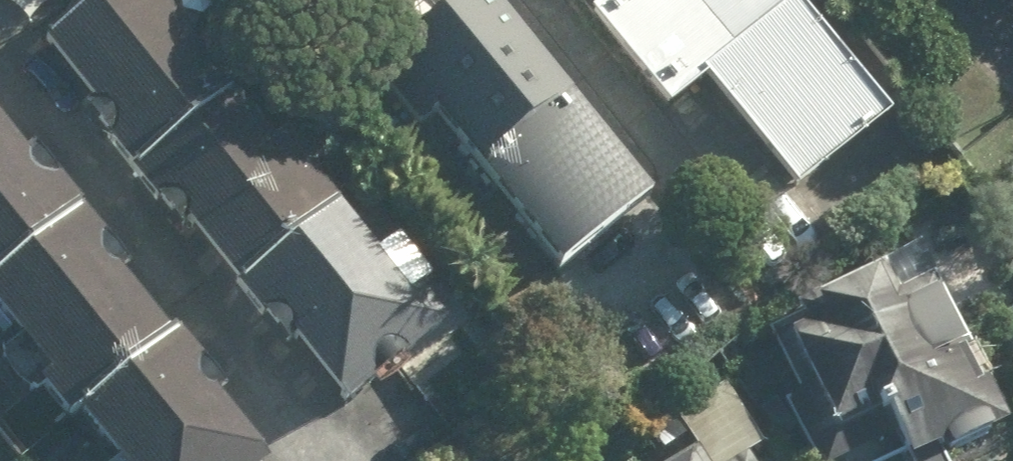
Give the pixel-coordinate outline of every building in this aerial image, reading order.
[(141,160),(238,83),(174,1),(176,0),(109,0),(60,38),(111,103),(101,110),(141,160)] [(578,90),(503,0),(459,0),(380,66),(423,117),(442,101),(492,161),(578,90)] [(803,0),(602,0),(650,59),(679,35),(755,128),(847,54),(803,0)] [(578,90),(492,161),(576,262),(662,191),(578,90)] [(85,206),(0,104),(0,277),(85,206)] [(308,175),(253,104),(166,172),(246,275),(344,199),(319,166),(308,175)] [(417,283),(352,207),(308,244),(313,251),(263,294),(359,398),(400,371),(417,390),(470,345),(454,327),(461,321),(425,277),(417,283)] [(73,414),(177,336),(122,262),(131,255),(106,222),(8,295),(61,367),(46,378),(73,414)] [(777,327),(809,385),(790,395),(821,460),(822,460),(835,456),(836,460),(899,460),(907,458),(908,460),(967,460),(960,444),(1012,421),(1012,403),(992,353),(971,360),(963,347),(980,341),(931,239),(868,273),(863,263),(811,292),(817,306),(777,327)] [(214,377),(219,373),(201,348),(153,383),(148,376),(98,412),(134,460),(275,460),(214,377)] [(730,381),(677,413),(703,446),(679,460),(759,460),(752,453),(773,440),(730,381)]
